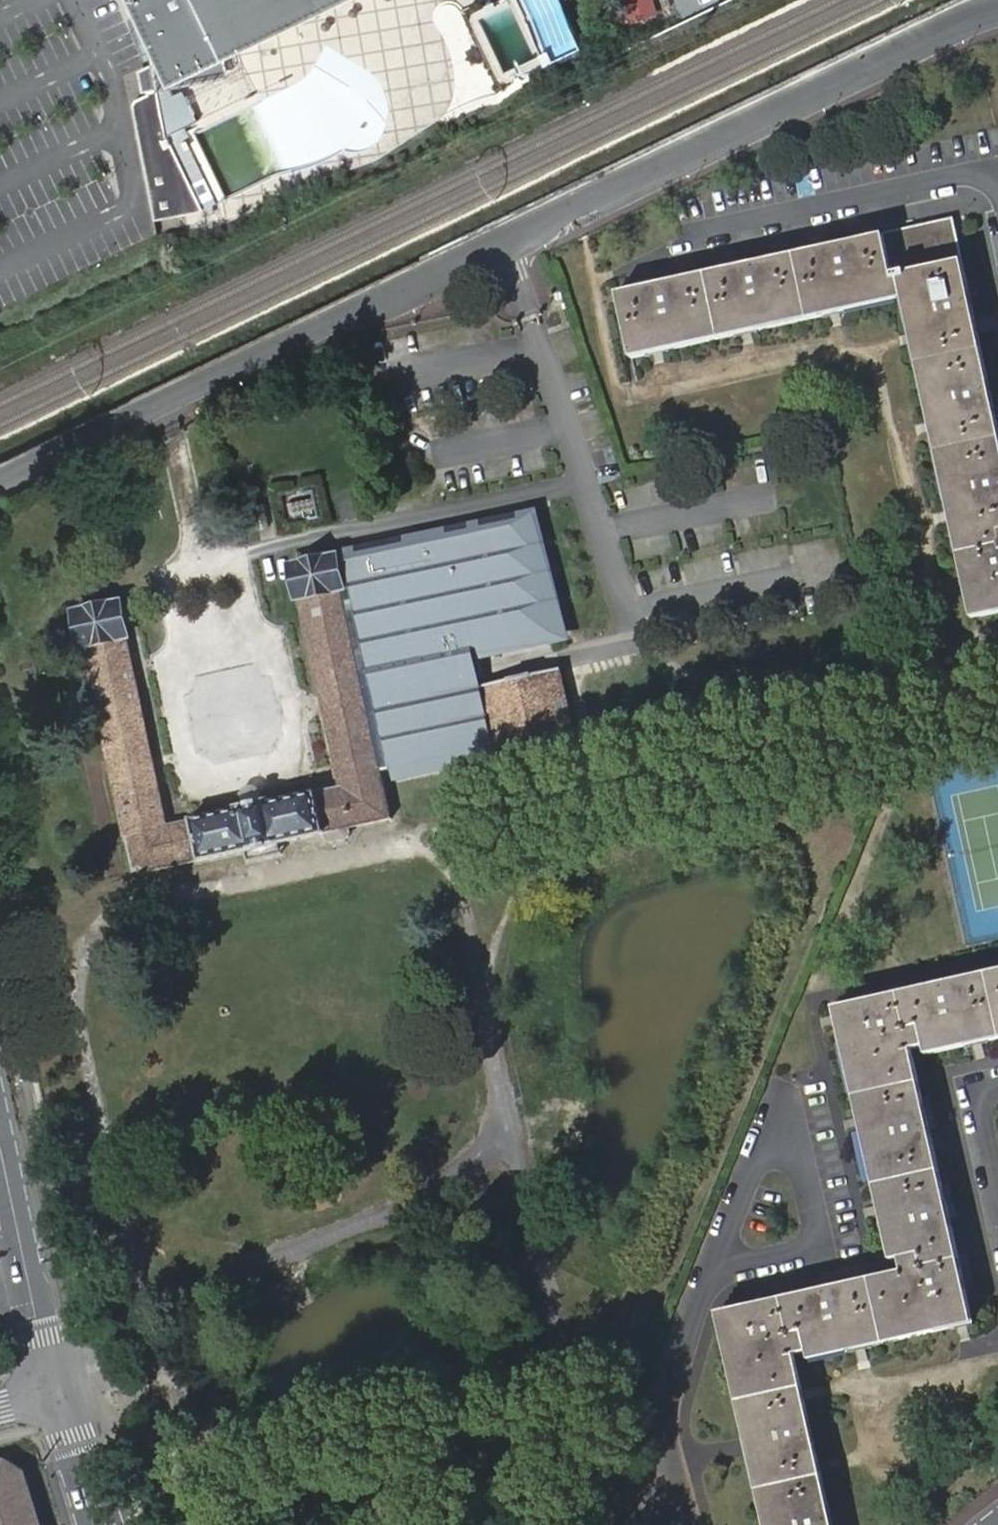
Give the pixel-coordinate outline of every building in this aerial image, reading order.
[(158,89),(169,87),(223,60),(234,56),(349,0),(127,0),(151,50),(156,60),(143,67),(148,90),(148,92),(140,95),(135,103),(134,110),(155,221),(199,213),(203,211),(168,136),(166,137),(159,93),(158,89)] [(253,97),(234,56),(223,60),(230,74),(186,96),(184,92),(173,96),(169,88),(159,93),(166,137),(168,136),(184,128),(198,121),(191,105),(235,84),(243,101),(253,97)] [(184,128),(168,136),(203,211),(217,204),(187,140),(190,139),(184,128)] [(924,225),(882,234),(882,236),(616,294),(628,350),(895,293),(892,277),(907,274),(978,612),(997,608),(997,436),(953,219),(924,225)] [(334,559),(292,569),(339,790),(169,827),(119,604),(77,613),(77,617),(66,619),(71,646),(83,644),(86,656),(78,658),(82,674),(90,672),(125,835),(132,833),(140,871),(247,849),(282,841),(326,832),(328,843),(352,838),(350,827),(391,819),(381,772),(571,729),(557,666),(479,685),(475,668),(470,647),(550,627),(523,514),(343,557),(346,567),(337,570),(334,559)] [(343,557),(334,559),(337,570),(346,567),(343,557)] [(134,873),(140,871),(132,833),(125,835),(134,873)] [(285,852),(282,841),(247,849),(249,860),(285,852)] [(725,1312),(774,1524),(834,1524),(794,1356),(971,1315),(912,1049),(997,1030),(997,971),(844,1005),(904,1271),(725,1312)] [(0,1467),(0,1524),(42,1524),(28,1476),(11,1465),(0,1467)]
